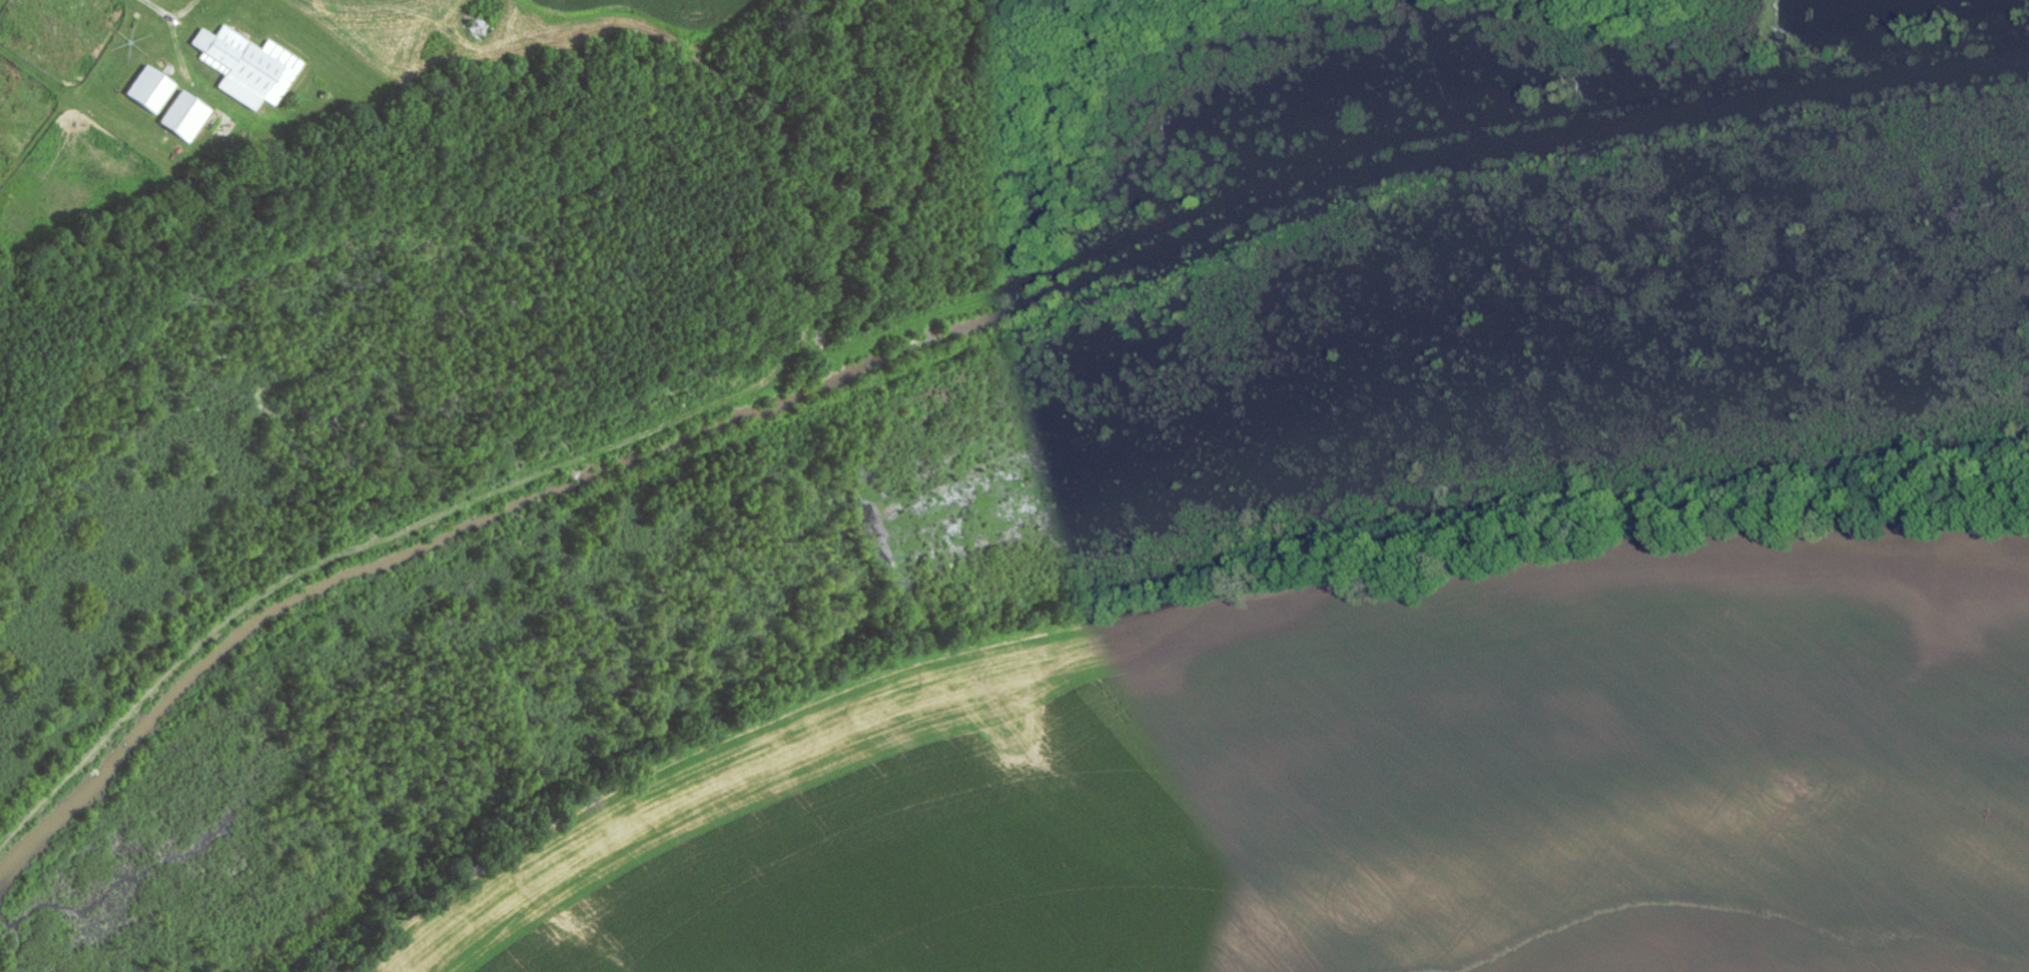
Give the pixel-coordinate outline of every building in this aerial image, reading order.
[(221,88),(259,111),(266,100),(279,108),(307,62),(272,41),(266,50),(226,26),(220,37),(205,28),(194,45),(208,53),(204,60),(229,75),(221,88)] [(130,94),(159,115),(180,86),(151,65),(130,94)] [(215,109),(184,90),(163,124),(194,143),(215,109)]
